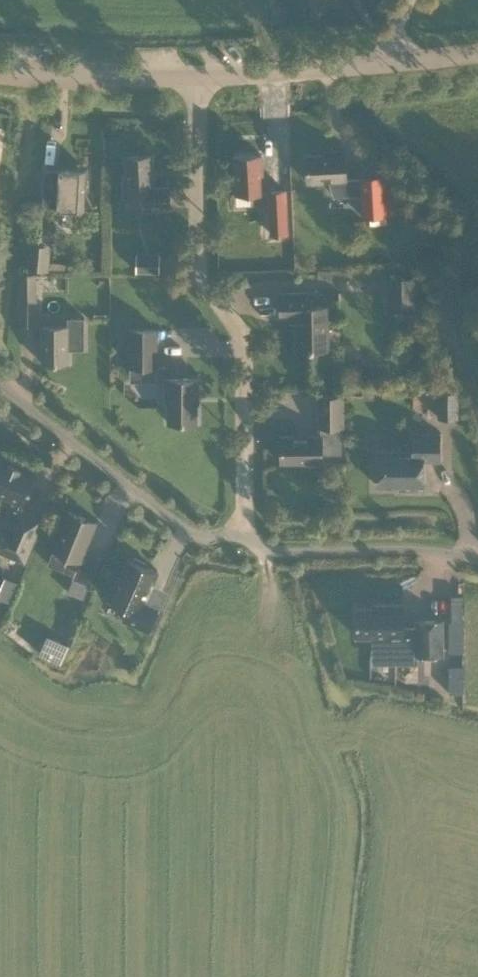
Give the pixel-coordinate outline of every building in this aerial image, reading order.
[(347,177),(346,149),(333,150),(333,153),(307,154),(308,180),(330,179),(335,194),(352,193),(352,194),(362,194),(363,215),(387,214),(385,174),(361,175),(361,177),(347,177)] [(264,190),(263,153),(235,155),(237,193),(252,192),(253,204),(270,203),(271,233),(288,232),(286,189),(264,190)] [(154,185),(153,154),(126,155),(127,176),(124,176),(125,197),(143,196),(143,209),(171,207),(170,185),(154,185)] [(87,191),(88,168),(60,167),(58,191),(45,190),(44,204),(58,205),(58,207),(63,207),(67,215),(80,208),(86,209),(86,205),(93,202),(87,191)] [(426,259),(437,258),(437,242),(426,242),(426,259)] [(48,271),(51,246),(29,243),(27,268),(48,271)] [(160,273),(160,253),(136,252),(135,272),(160,273)] [(318,278),(332,278),(332,269),(318,269),(318,278)] [(19,326),(37,326),(37,274),(18,274),(19,326)] [(415,311),(415,277),(393,277),(388,277),(388,311),(415,311)] [(314,305),(314,291),(281,291),(281,312),(297,312),(297,348),(329,348),(329,304),(314,305)] [(43,362),(69,362),(69,324),(42,325),(43,362)] [(130,366),(157,366),(157,328),(129,328),(130,366)] [(353,376),(361,376),(360,363),(352,363),(353,376)] [(198,421),(198,393),(199,393),(199,377),(165,377),(166,400),(168,400),(168,421),(198,421)] [(459,419),(459,390),(437,390),(437,419),(459,419)] [(345,428),(345,395),(317,395),(317,428),(320,428),(320,434),(281,434),(281,461),(304,460),(304,463),(323,463),(323,455),(343,454),(343,428),(345,428)] [(440,459),(440,432),(413,432),(413,450),(377,450),(377,485),(407,485),(407,487),(424,487),(424,459),(440,459)] [(36,474),(0,458),(0,493),(24,503),(36,474)] [(23,560),(41,519),(19,510),(10,530),(13,532),(5,551),(23,560)] [(85,600),(91,585),(101,557),(85,550),(96,522),(69,511),(53,551),(68,557),(65,566),(76,570),(68,593),(85,600)] [(147,562),(134,557),(133,560),(129,558),(111,600),(129,608),(124,619),(150,630),(159,608),(145,602),(158,570),(146,565),(147,562)] [(17,582),(0,574),(0,598),(8,601),(17,582)] [(463,595),(451,595),(451,621),(462,621),(463,595)] [(404,625),(404,603),(373,603),(373,606),(356,606),(356,635),(373,635),(373,638),(404,638),(416,638),(416,653),(443,653),(443,619),(416,619),(416,625),(404,625)] [(38,653),(60,663),(69,644),(46,634),(38,653)] [(448,665),(459,665),(459,653),(448,653),(448,665)] [(449,692),(463,692),(463,666),(449,666),(449,692)]
